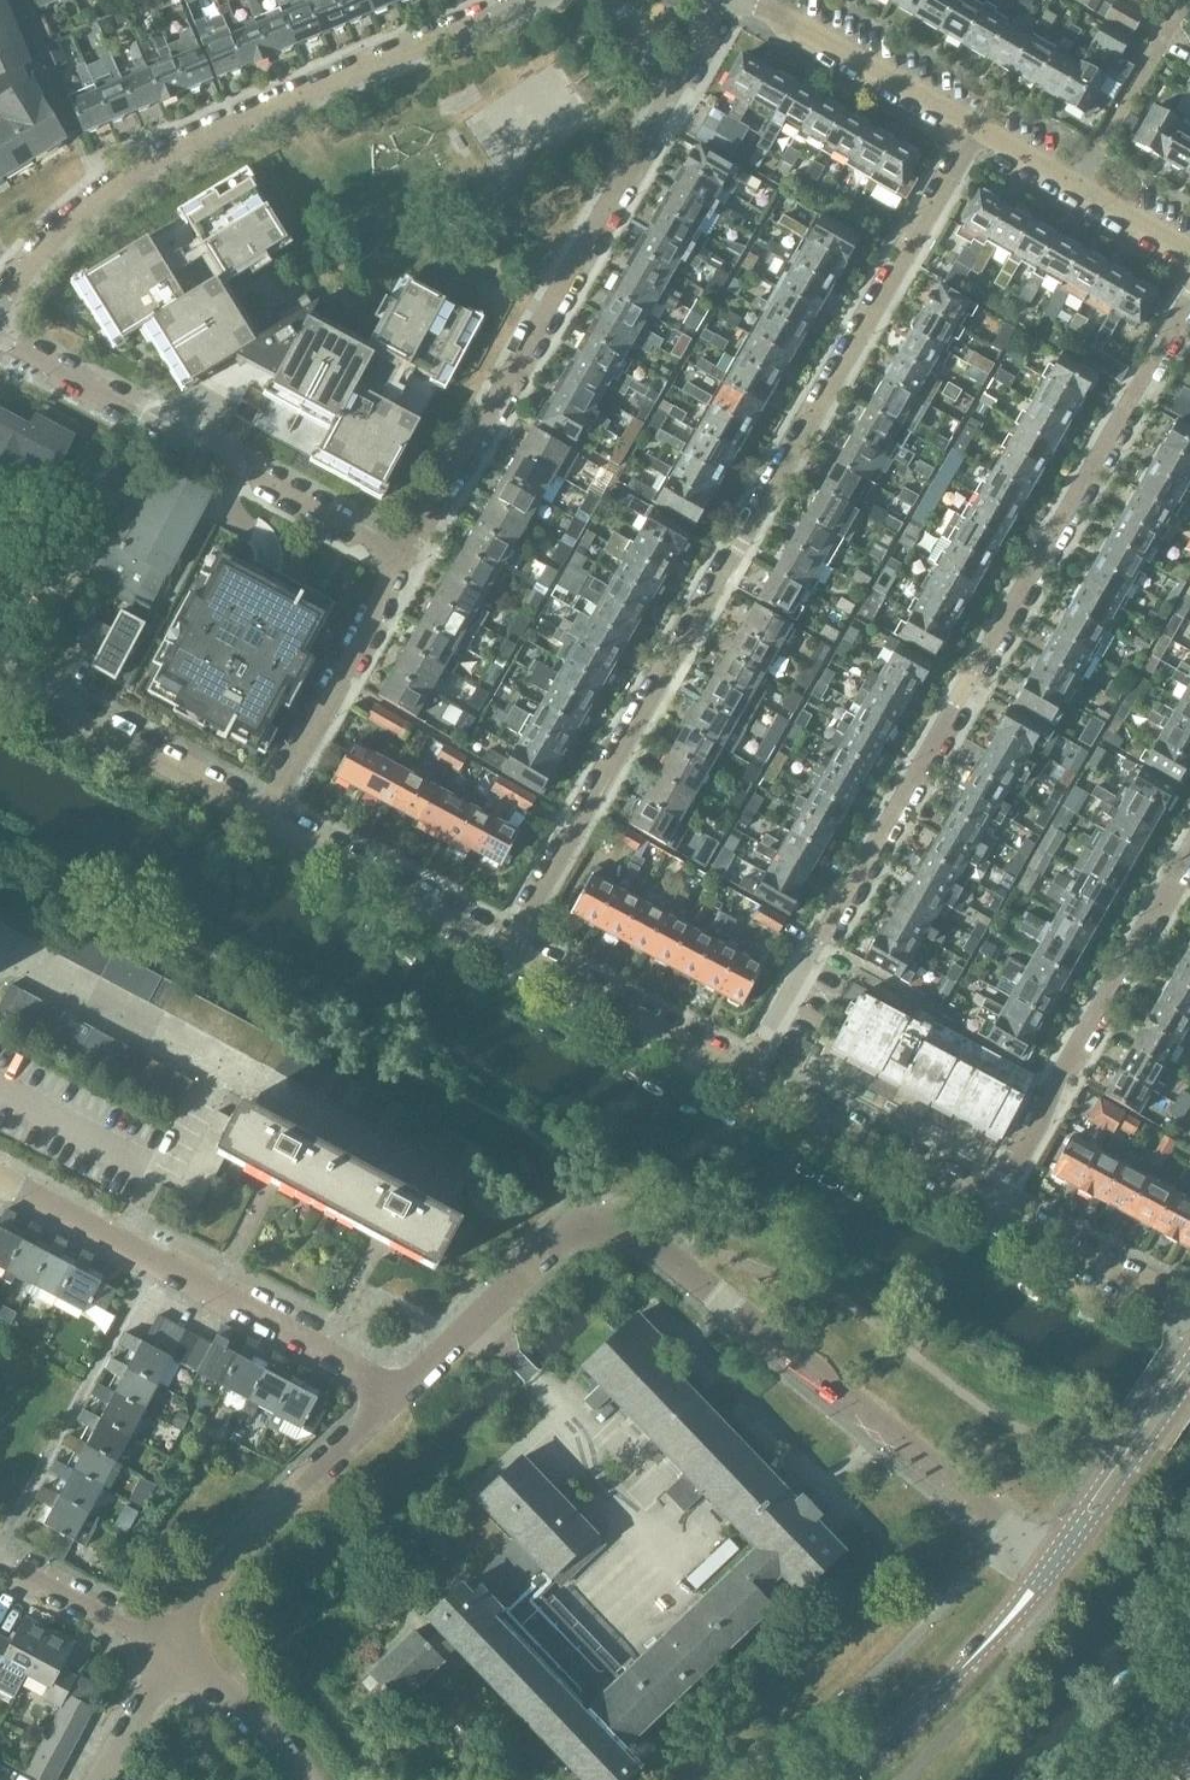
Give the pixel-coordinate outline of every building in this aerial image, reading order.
[(65,139),(23,69),(30,66),(2,0),(0,0),(0,179),(65,139)] [(31,10),(56,0),(27,0),(31,10)] [(180,2),(179,0),(155,0),(149,3),(154,14),(180,2)] [(257,0),(246,0),(255,21),(269,56),(295,45),(280,10),(264,17),(257,0)] [(280,10),(295,45),(321,34),(307,0),(304,0),(290,6),(287,0),(276,0),(280,10)] [(337,0),(307,0),(321,34),(346,24),(337,0)] [(347,23),(372,13),(367,0),(337,0),(347,23)] [(372,13),(398,2),(397,0),(367,0),(372,13)] [(901,5),(899,9),(912,17),(914,13),(915,14),(923,0),(891,0),(901,5)] [(915,14),(925,19),(923,23),(937,31),(938,27),(939,28),(955,0),(923,0),(915,14)] [(939,28),(949,33),(947,37),(961,44),(963,41),(964,41),(982,8),(969,0),(955,0),(939,28)] [(1025,16),(1032,3),(1026,0),(1020,0),(1014,10),(1025,16)] [(1101,0),(1081,0),(1079,4),(1094,12),(1096,8),(1101,0)] [(1143,17),(1115,1),(1105,19),(1133,35),(1143,17)] [(988,56),(1007,22),(992,14),(994,10),(985,4),(983,8),(964,41),(964,42),(973,47),(971,50),(985,58),(987,55),(988,56)] [(238,27),(229,5),(220,9),(229,31),(244,66),(254,62),(255,65),(269,59),(268,56),(269,56),(255,21),(238,27)] [(1038,24),(1049,29),(1056,17),(1046,11),(1038,24)] [(118,25),(127,21),(125,18),(124,13),(115,17),(117,21),(118,25)] [(210,31),(208,32),(202,16),(193,19),(200,35),(203,42),(217,77),(244,66),(229,31),(213,38),(210,31)] [(1011,69),(1012,69),(1031,36),(1007,22),(988,56),(997,61),(995,64),(1009,72),(1011,69)] [(1103,24),(1092,43),(1117,57),(1119,58),(1130,40),(1103,24)] [(1073,43),(1080,31),(1070,25),(1063,38),(1073,43)] [(197,45),(191,30),(180,34),(182,38),(180,42),(169,47),(168,47),(171,55),(186,90),(212,80),(197,45)] [(162,59),(146,66),(160,101),(186,90),(171,55),(168,47),(161,32),(153,36),(162,59)] [(1035,83),(1036,83),(1055,50),(1031,36),(1012,69),(1021,75),(1019,78),(1033,86),(1035,83)] [(1063,38),(1058,46),(1055,50),(1036,83),(1045,89),(1043,92),(1057,100),(1059,97),(1061,97),(1080,64),(1065,56),(1067,52),(1068,52),(1073,43),(1063,38)] [(126,47),(136,70),(120,76),(135,111),(160,101),(146,66),(136,42),(126,47)] [(1080,64),(1061,97),(1068,102),(1066,105),(1084,115),(1110,69),(1127,79),(1134,67),(1119,58),(1117,57),(1092,43),(1080,64)] [(759,61),(748,54),(746,58),(742,56),(723,90),(739,99),(727,119),(724,117),(725,116),(712,109),(711,111),(710,111),(695,138),(721,154),(729,141),(739,123),(748,108),(747,107),(768,71),(757,65),(759,61)] [(86,64),(76,68),(86,91),(69,98),(83,133),(110,122),(95,87),(86,64)] [(778,76),(768,71),(747,107),(748,108),(757,113),(758,110),(773,119),(774,119),(793,85),(792,84),(793,81),(780,73),(778,76)] [(120,76),(95,87),(110,122),(135,111),(120,76)] [(803,91),(793,85),(774,119),(773,119),(772,122),(749,163),(760,169),(769,152),(768,152),(773,144),(774,144),(785,125),(798,133),(799,133),(818,100),(816,99),(818,95),(805,88),(803,91)] [(1161,156),(1181,123),(1189,106),(1189,99),(1185,96),(1176,111),(1175,110),(1171,117),(1155,108),(1134,144),(1160,159),(1161,156)] [(828,105),(818,100),(799,133),(798,133),(797,136),(807,142),(808,139),(823,148),(824,148),(843,114),(845,111),(830,102),(828,105)] [(1181,123),(1161,156),(1186,170),(1189,163),(1189,128),(1189,126),(1189,106),(1181,123)] [(853,120),(843,114),(824,148),(823,148),(822,150),(832,156),(833,153),(848,162),(849,162),(868,129),(866,128),(868,124),(855,116),(853,120)] [(739,146),(749,129),(739,123),(729,141),(739,146)] [(878,134),(868,129),(849,162),(848,162),(847,165),(857,171),(872,179),(873,176),(874,177),(893,143),(891,142),(893,139),(880,131),(878,134)] [(903,149),(893,143),(874,177),(873,176),(872,179),(866,190),(875,195),(881,185),(907,200),(918,181),(908,175),(919,158),(916,156),(918,153),(905,145),(903,149)] [(681,172),(718,194),(725,181),(742,191),(750,177),(700,148),(693,160),(689,157),(681,172)] [(783,162),(793,168),(799,157),(789,151),(783,162)] [(808,176),(818,182),(824,171),(814,165),(808,176)] [(672,196),(723,225),(728,216),(711,207),(718,194),(681,172),(672,187),(676,189),(672,196)] [(182,217),(76,281),(117,347),(125,342),(124,340),(146,327),(185,391),(194,385),(193,383),(195,381),(239,404),(240,402),(260,412),(253,426),(381,495),(439,386),(441,387),(461,350),(454,347),(462,333),(468,336),(478,318),(407,280),(370,347),(312,316),(319,303),(313,306),(307,296),(278,313),(285,324),(259,339),(224,283),(290,243),(252,181),(254,180),(249,173),(230,185),(234,192),(220,200),(216,193),(181,215),(182,217)] [(957,293),(986,242),(1005,209),(995,203),(997,200),(983,192),(981,195),(979,194),(956,235),(972,244),(969,250),(964,247),(943,285),(957,293)] [(842,203),(829,195),(820,210),(830,216),(834,208),(838,210),(842,203)] [(657,215),(694,236),(701,223),(718,233),(723,225),(672,196),(669,202),(665,200),(657,215)] [(865,214),(854,208),(844,224),(855,230),(865,214)] [(986,242),(1011,256),(1030,223),(1028,222),(1030,219),(1018,212),(1016,215),(1005,209),(986,242)] [(694,236),(657,215),(648,230),(652,232),(648,238),(699,267),(703,258),(687,249),(694,236)] [(795,235),(803,240),(844,264),(845,264),(859,239),(817,216),(808,232),(800,227),(795,235)] [(782,228),(795,235),(800,227),(787,220),(782,228)] [(1011,256),(1036,270),(1054,237),(1055,238),(1057,234),(1041,225),(1039,229),(1030,223),(1011,256)] [(1036,270),(1061,285),(1080,252),(1078,251),(1080,247),(1066,240),(1064,243),(1055,238),(1054,237),(1036,270)] [(699,267),(648,238),(645,244),(641,242),(632,257),(670,278),(677,265),(694,275),(699,267)] [(790,264),(830,287),(844,264),(803,240),(790,264)] [(769,252),(781,259),(786,251),(773,244),(769,252)] [(1089,258),(1080,252),(1061,285),(1086,299),(1105,266),(1103,265),(1105,262),(1091,254),(1089,258)] [(749,254),(741,268),(750,273),(759,259),(749,254)] [(624,280),(674,309),(679,301),(662,291),(670,278),(632,257),(624,272),(627,274),(624,280)] [(790,264),(776,288),(817,311),(830,287),(790,264)] [(1114,272),(1105,266),(1086,299),(1111,313),(1129,281),(1128,280),(1130,276),(1116,268),(1114,272)] [(718,270),(705,291),(717,298),(729,277),(718,270)] [(995,283),(1006,289),(1013,276),(1003,270),(995,283)] [(608,299),(646,320),(653,307),(670,317),(674,309),(624,280),(620,286),(617,284),(608,299)] [(734,280),(728,291),(738,297),(744,286),(734,280)] [(1129,281),(1111,313),(1097,337),(1111,345),(1117,333),(1114,331),(1121,319),(1136,328),(1154,295),(1153,294),(1155,290),(1141,283),(1139,286),(1129,281)] [(1020,297),(1030,303),(1038,290),(1027,284),(1020,297)] [(977,307),(940,286),(934,295),(931,293),(923,307),(926,309),(926,310),(958,329),(959,328),(967,314),(971,317),(977,307)] [(762,312),(803,335),(817,311),(776,288),(762,312)] [(600,322),(650,351),(655,343),(638,333),(646,320),(608,299),(600,314),(603,316),(600,322)] [(912,335),(944,353),(946,352),(953,338),(958,340),(963,330),(959,328),(958,329),(926,310),(912,335)] [(748,335),(789,359),(803,335),(762,312),(748,335)] [(1070,326),(1081,332),(1088,319),(1078,313),(1070,326)] [(728,324),(740,331),(745,322),(732,315),(728,324)] [(584,341),(621,362),(629,350),(646,359),(650,351),(600,322),(596,328),(593,326),(584,341)] [(1005,323),(991,347),(1002,352),(1015,329),(1005,323)] [(1053,334),(1049,341),(1058,347),(1064,337),(1057,333),(1056,336),(1053,334)] [(735,359),(776,383),(789,359),(748,335),(735,359)] [(912,335),(898,358),(931,377),(932,375),(940,361),(944,364),(950,354),(946,352),(944,353),(912,335)] [(679,339),(666,360),(677,366),(680,361),(689,345),(679,339)] [(719,339),(714,347),(726,354),(731,346),(719,339)] [(576,364),(626,393),(631,384),(615,374),(621,362),(584,341),(575,356),(579,358),(576,364)] [(973,353),(967,364),(970,366),(988,376),(994,365),(973,353)] [(1049,366),(1043,377),(1080,399),(1081,397),(1084,399),(1090,387),(1088,385),(1094,375),(1061,356),(1053,369),(1049,366)] [(898,358),(885,381),(922,402),(928,406),(942,381),(932,375),(931,377),(898,358)] [(721,383),(762,407),(776,383),(735,359),(721,383)] [(705,363),(700,371),(713,378),(717,370),(705,363)] [(626,393),(576,364),(572,370),(568,368),(560,383),(597,405),(605,392),(621,401),(626,393)] [(970,366),(965,376),(982,386),(988,376),(970,366)] [(999,369),(992,379),(1009,389),(1016,379),(999,369)] [(1036,390),(1029,401),(1067,422),(1072,412),(1075,414),(1077,410),(1074,408),(1080,399),(1043,377),(1042,378),(1047,380),(1040,392),(1036,390)] [(885,381),(869,409),(900,427),(906,431),(922,402),(885,381)] [(555,400),(551,406),(602,435),(607,427),(590,417),(597,405),(560,383),(551,398),(555,400)] [(707,407),(748,430),(762,407),(721,383),(707,407)] [(947,383),(940,394),(954,402),(968,410),(975,400),(960,391),(947,383)] [(691,387),(686,395),(699,402),(704,394),(691,387)] [(1170,412),(1189,423),(1189,403),(1179,397),(1170,412)] [(1022,413),(1016,424),(1053,446),(1059,436),(1061,437),(1068,425),(1066,424),(1067,422),(1029,401),(1029,402),(1033,404),(1026,416),(1022,413)] [(637,418),(633,425),(641,429),(644,424),(644,425),(653,408),(643,402),(641,402),(635,413),(637,418)] [(602,435),(551,406),(548,412),(544,410),(538,421),(576,442),(580,434),(597,444),(602,435)] [(694,431),(734,454),(748,430),(707,407),(694,431)] [(869,409),(853,436),(884,454),(884,455),(890,458),(897,446),(891,442),(900,427),(869,409)] [(677,410),(673,419),(685,426),(690,418),(677,410)] [(25,466),(51,480),(74,437),(36,417),(29,430),(0,415),(0,513),(25,466)] [(1179,423),(1177,426),(1175,424),(1168,436),(1170,438),(1165,448),(1189,462),(1189,430),(1179,423)] [(1009,437),(1002,448),(1040,469),(1045,459),(1048,461),(1055,449),(1052,448),(1053,446),(1016,424),(1016,425),(1020,427),(1013,439),(1009,437)] [(631,425),(619,445),(628,451),(640,430),(631,425)] [(966,426),(952,450),(962,456),(976,432),(966,426)] [(534,429),(519,454),(555,475),(569,449),(534,429)] [(694,431),(680,455),(721,478),(734,454),(694,431)] [(659,442),(672,450),(676,441),(664,434),(659,442)] [(930,444),(944,452),(950,442),(935,434),(930,444)] [(884,454),(853,436),(838,464),(869,481),(868,482),(874,485),(882,473),(875,469),(884,455),(884,454)] [(619,445),(609,461),(619,467),(628,451),(619,445)] [(995,460),(989,471),(1026,492),(1032,482),(1034,484),(1042,471),(1039,470),(1040,469),(1002,448),(1006,451),(1000,463),(995,460)] [(1152,471),(1189,493),(1189,491),(1189,462),(1165,448),(1164,449),(1162,448),(1155,459),(1158,461),(1152,471)] [(555,475),(519,454),(505,479),(540,500),(555,475)] [(680,455),(666,478),(707,502),(721,478),(680,455)] [(645,466),(658,474),(663,465),(650,458),(645,466)] [(914,471),(929,479),(934,470),(920,461),(914,471)] [(945,462),(939,473),(952,481),(959,470),(945,462)] [(89,581),(133,605),(149,608),(167,574),(168,575),(211,495),(151,463),(89,581)] [(838,464),(822,491),(853,509),(859,513),(866,500),(860,497),(868,482),(869,481),(838,464)] [(596,487),(606,492),(615,476),(605,470),(596,487)] [(982,484),(975,494),(1013,516),(1018,506),(1021,508),(1028,495),(1026,494),(1026,492),(989,471),(993,474),(986,486),(982,484)] [(1144,485),(1138,495),(1176,516),(1182,505),(1177,503),(1184,491),(1189,493),(1152,471),(1151,473),(1148,471),(1141,483),(1144,485)] [(707,502),(666,478),(652,503),(694,526),(708,502),(707,502)] [(505,479),(491,503),(527,523),(540,500),(505,479)] [(631,491),(644,498),(649,489),(636,482),(631,491)] [(932,485),(925,497),(939,504),(945,493),(932,485)] [(614,486),(609,496),(619,502),(624,492),(614,486)] [(898,498),(913,507),(919,497),(904,488),(898,498)] [(822,491),(806,518),(837,536),(843,540),(843,539),(849,543),(864,516),(859,513),(853,509),(822,491)] [(968,507),(962,518),(999,539),(1005,529),(1008,531),(1014,519),(1012,518),(1013,516),(975,494),(975,495),(979,497),(973,509),(968,507)] [(581,512),(592,517),(601,501),(591,495),(581,512)] [(636,530),(678,554),(691,531),(628,495),(622,506),(643,518),(636,530)] [(1131,508),(1125,518),(1162,540),(1168,529),(1164,526),(1171,514),(1175,517),(1176,516),(1138,495),(1136,498),(1134,497),(1128,506),(1131,508)] [(527,523),(491,503),(477,527),(513,548),(527,523)] [(919,509),(912,520),(925,528),(932,516),(919,509)] [(955,530),(949,541),(986,563),(992,552),(994,554),(1001,542),(999,540),(999,539),(962,518),(955,514),(948,526),(955,530)] [(883,526),(897,534),(903,524),(888,516),(883,526)] [(806,518),(791,545),(822,563),(821,564),(827,567),(828,567),(841,575),(848,563),(828,551),(837,536),(806,518)] [(1117,531),(1111,542),(1148,563),(1155,552),(1151,549),(1157,538),(1162,540),(1125,518),(1124,520),(1121,518),(1115,530),(1117,531)] [(567,537),(577,543),(587,526),(576,520),(567,537)] [(477,527),(463,551),(499,572),(513,548),(477,527)] [(608,530),(603,540),(665,576),(678,554),(636,530),(629,542),(608,530)] [(588,531),(579,547),(587,552),(596,536),(588,531)] [(618,561),(611,574),(653,598),(665,576),(603,540),(597,549),(618,561)] [(941,554),(935,565),(972,586),(978,576),(981,578),(987,566),(985,564),(986,563),(949,541),(948,542),(953,544),(946,556),(941,554)] [(1104,555),(1098,565),(1135,586),(1141,575),(1137,573),(1144,561),(1148,564),(1148,563),(1111,542),(1110,543),(1108,542),(1101,553),(1104,555)] [(867,553),(882,561),(887,551),(873,543),(867,553)] [(553,560),(563,566),(573,550),(563,544),(553,560)] [(775,573),(806,590),(806,591),(812,595),(819,582),(813,579),(821,564),(822,563),(791,545),(775,573)] [(463,551),(449,576),(485,596),(499,572),(463,551)] [(161,668),(153,684),(160,688),(160,687),(180,698),(175,707),(173,711),(177,713),(177,712),(199,724),(198,725),(203,727),(206,723),(226,733),(223,738),(226,739),(229,734),(234,737),(234,738),(246,745),(247,744),(253,748),(265,726),(268,728),(269,726),(270,724),(269,724),(274,716),(275,716),(277,711),(277,710),(279,705),(289,710),(292,704),(291,704),(299,690),(304,681),(303,681),(311,667),(312,667),(315,662),(305,657),(308,651),(309,652),(312,646),(311,646),(315,638),(316,638),(319,633),(318,632),(321,627),(322,628),(326,621),(323,619),(322,620),(314,616),(315,615),(312,614),(315,607),(316,608),(317,605),(307,600),(307,601),(302,598),(302,597),(299,596),(297,601),(274,589),(277,584),(275,583),(273,588),(271,587),(251,576),(250,575),(253,571),(251,570),(240,564),(240,565),(235,562),(232,560),(232,561),(225,557),(213,579),(210,577),(209,578),(208,581),(209,581),(205,589),(204,589),(201,594),(202,595),(199,600),(189,595),(186,600),(187,601),(180,615),(179,615),(174,623),(175,624),(167,638),(164,643),(173,648),(163,667),(162,666),(161,668)] [(890,558),(885,567),(898,574),(903,566),(890,558)] [(1168,573),(1185,584),(1189,576),(1189,572),(1175,562),(1168,573)] [(928,577),(922,588),(959,609),(964,600),(967,601),(974,590),(971,588),(972,586),(935,565),(939,568),(932,580),(928,577)] [(1135,586),(1098,565),(1097,567),(1094,565),(1088,577),(1090,578),(1084,588),(1122,609),(1128,599),(1124,596),(1130,584),(1135,587),(1135,586)] [(539,584),(549,590),(559,574),(549,568),(539,584)] [(851,580),(866,589),(872,579),(857,570),(851,580)] [(583,573),(577,584),(640,620),(653,598),(611,574),(604,585),(583,573)] [(806,590),(775,573),(759,601),(796,622),(803,609),(797,606),(806,591),(806,590)] [(449,576),(435,600),(471,620),(485,596),(449,576)] [(878,580),(873,589),(885,596),(890,587),(878,580)] [(593,605),(586,617),(628,641),(640,620),(577,584),(572,593),(593,605)] [(914,600),(908,611),(946,633),(952,623),(951,623),(952,622),(954,623),(960,613),(958,611),(959,609),(922,588),(921,588),(926,591),(919,603),(914,600)] [(1122,610),(1084,588),(1084,590),(1081,588),(1074,600),(1077,602),(1071,611),(1108,633),(1115,622),(1110,620),(1117,608),(1121,610),(1122,610)] [(873,589),(858,614),(871,621),(885,596),(873,589)] [(525,609),(535,614),(545,598),(535,592),(525,609)] [(1174,615),(1182,619),(1189,606),(1189,596),(1186,594),(1174,615)] [(836,607),(850,616),(856,606),(841,597),(836,607)] [(435,600),(422,624),(457,645),(471,620),(435,600)] [(742,631),(777,651),(792,626),(756,606),(742,631)] [(113,629),(92,618),(78,644),(98,655),(92,668),(117,681),(121,672),(126,675),(152,627),(122,611),(113,629)] [(946,633),(908,611),(908,612),(912,614),(905,626),(901,624),(894,635),(932,657),(934,655),(936,656),(944,642),(942,640),(946,633)] [(1063,625),(1057,635),(1095,657),(1101,646),(1097,643),(1103,631),(1108,634),(1108,633),(1071,612),(1070,613),(1067,612),(1061,624),(1063,625)] [(1150,612),(1144,622),(1159,630),(1165,620),(1150,612)] [(1174,615),(1162,635),(1170,640),(1182,619),(1174,615)] [(511,633),(522,639),(531,622),(521,617),(511,633)] [(558,617),(553,627),(615,663),(628,641),(586,617),(579,629),(558,617)] [(422,624),(408,649),(443,669),(457,645),(422,624)] [(819,635),(834,644),(840,634),(825,625),(819,635)] [(615,663),(553,627),(547,636),(568,648),(561,660),(603,684),(615,663)] [(843,641),(852,646),(859,633),(850,628),(843,641)] [(728,655),(763,676),(777,651),(742,631),(728,655)] [(1050,649),(1044,659),(1081,680),(1088,669),(1083,667),(1090,655),(1094,657),(1095,657),(1057,635),(1056,637),(1054,636),(1047,648),(1050,649)] [(1162,635),(1150,656),(1158,661),(1170,640),(1162,635)] [(886,666),(921,686),(934,665),(890,639),(884,649),(893,654),(886,666)] [(497,657),(507,663),(517,647),(507,641),(497,657)] [(852,646),(843,641),(835,654),(844,659),(852,646)] [(821,643),(807,668),(817,673),(831,649),(821,643)] [(408,649),(394,673),(429,693),(443,669),(408,649)] [(714,679),(750,700),(760,706),(767,693),(757,688),(763,676),(728,655),(714,679)] [(1150,656),(1143,669),(1151,673),(1158,661),(1150,656)] [(1081,680),(1044,659),(1043,660),(1040,659),(1034,671),(1036,672),(1031,682),(1068,703),(1074,693),(1070,690),(1077,678),(1081,681),(1081,680)] [(1125,659),(1119,670),(1132,677),(1138,666),(1125,659)] [(603,684),(561,660),(554,672),(533,660),(528,670),(590,706),(603,684)] [(1176,671),(1189,679),(1189,668),(1181,663),(1176,671)] [(483,681),(493,687),(503,671),(493,665),(483,681)] [(921,686),(886,666),(879,678),(870,673),(865,682),(906,705),(911,698),(914,699),(921,686)] [(807,668),(797,684),(807,690),(817,673),(807,668)] [(536,704),(578,728),(590,706),(528,670),(522,680),(543,692),(536,704)] [(818,683),(828,688),(835,675),(826,670),(818,683)] [(1171,679),(1188,689),(1181,701),(1189,706),(1189,679),(1176,671),(1171,679)] [(429,693),(394,673),(376,703),(412,723),(429,693)] [(1139,677),(1127,697),(1136,703),(1148,682),(1139,677)] [(700,703),(736,724),(750,700),(714,679),(700,703)] [(1111,681),(1105,693),(1118,701),(1125,689),(1111,681)] [(862,708),(897,728),(905,715),(902,713),(906,705),(865,682),(860,690),(869,696),(862,708)] [(1031,682),(1030,682),(1029,683),(1027,682),(1021,692),(1023,693),(1016,706),(1054,727),(1061,716),(1056,713),(1063,701),(1068,704),(1068,703),(1031,682)] [(828,688),(818,683),(811,696),(820,701),(828,688)] [(469,706),(479,711),(489,695),(479,689),(469,706)] [(793,692),(783,709),(793,714),(803,698),(793,692)] [(1127,697),(1115,717),(1124,723),(1136,703),(1127,697)] [(1152,712),(1189,734),(1189,706),(1181,701),(1173,714),(1157,704),(1152,712)] [(686,728),(722,748),(736,724),(700,703),(686,728)] [(508,704),(503,713),(565,750),(578,728),(536,704),(529,716),(508,704)] [(367,719),(394,734),(401,721),(374,705),(367,719)] [(997,729),(1032,749),(1041,754),(1053,732),(1009,707),(997,729)] [(897,728),(862,708),(855,720),(846,715),(841,723),(882,747),(887,739),(890,741),(897,728)] [(1097,709),(1092,717),(1105,724),(1110,716),(1097,709)] [(795,724),(804,730),(812,716),(802,711),(795,724)] [(1147,721),(1164,730),(1157,742),(1189,762),(1189,734),(1152,712),(1147,721)] [(518,735),(511,747),(553,771),(565,750),(503,713),(497,723),(518,735)] [(455,730),(465,736),(475,719),(465,714),(455,730)] [(779,716),(765,740),(775,746),(789,722),(779,716)] [(1092,717),(1078,741),(1091,748),(1105,724),(1092,717)] [(394,734),(405,741),(412,727),(401,721),(394,734)] [(845,737),(838,749),(873,770),(881,757),(878,755),(882,747),(841,723),(836,732),(845,737)] [(804,730),(795,724),(787,738),(796,743),(804,730)] [(722,748),(686,728),(672,752),(708,773),(722,748)] [(992,744),(988,751),(1029,775),(1034,766),(1025,761),(1032,749),(997,729),(989,742),(992,744)] [(1107,731),(1102,739),(1119,749),(1123,741),(1107,731)] [(765,740),(756,757),(766,763),(775,746),(765,740)] [(1128,754),(1178,783),(1181,777),(1185,779),(1189,770),(1189,762),(1157,742),(1149,755),(1133,746),(1128,754)] [(335,776),(363,791),(381,759),(353,743),(335,776)] [(829,744),(817,765),(858,789),(863,781),(866,783),(873,770),(838,749),(829,744)] [(445,746),(437,759),(448,765),(455,752),(445,746)] [(553,771),(511,747),(504,759),(483,747),(477,757),(540,794),(553,771)] [(1098,748),(1088,765),(1101,772),(1111,756),(1098,748)] [(980,757),(973,770),(1008,791),(1015,778),(1024,784),(1029,775),(988,751),(983,759),(980,757)] [(448,765),(460,772),(467,759),(455,752),(448,765)] [(658,776),(694,797),(708,773),(672,752),(658,776)] [(771,766),(780,772),(788,758),(778,753),(771,766)] [(1066,757),(1061,766),(1066,769),(1075,774),(1081,766),(1071,760),(1066,757)] [(363,791),(391,806),(408,773),(381,759),(363,791)] [(1125,759),(1120,768),(1136,778),(1129,790),(1163,809),(1166,811),(1175,796),(1172,794),(1175,788),(1125,759)] [(751,765),(742,781),(752,787),(761,770),(751,765)] [(805,786),(814,791),(849,812),(857,798),(854,797),(858,789),(817,765),(805,786)] [(780,772),(771,766),(763,780),(772,785),(780,772)] [(1059,783),(1068,788),(1075,774),(1066,769),(1059,783)] [(968,785),(964,793),(1005,817),(1010,808),(1001,803),(1008,791),(973,770),(965,784),(968,785)] [(391,806),(418,821),(436,788),(408,773),(391,806)] [(694,797),(658,776),(644,801),(680,821),(694,797)] [(491,790),(502,796),(510,783),(498,777),(491,790)] [(531,812),(538,799),(510,783),(502,796),(491,818),(473,850),(502,866),(519,833),(501,823),(512,801),(531,812)] [(1106,793),(1101,801),(1151,830),(1154,825),(1157,827),(1166,811),(1163,809),(1129,790),(1123,786),(1116,798),(1106,792),(1106,793)] [(1075,787),(1063,807),(1072,812),(1084,792),(1075,787)] [(464,803),(436,788),(418,821),(423,823),(419,830),(430,835),(433,829),(446,836),(463,803),(464,803)] [(737,789),(728,805),(738,811),(747,795),(737,789)] [(793,807),(834,831),(839,823),(842,824),(849,812),(814,791),(807,803),(798,798),(793,807)] [(956,799),(949,812),(984,832),(991,820),(1000,825),(1005,817),(964,793),(959,801),(956,799)] [(747,808),(756,813),(764,800),(754,795),(747,808)] [(1043,811),(1052,816),(1060,803),(1051,798),(1043,811)] [(680,821),(644,801),(643,802),(637,801),(631,811),(632,814),(635,816),(630,825),(666,846),(680,821)] [(1101,801),(1096,810),(1113,819),(1105,832),(1139,851),(1142,853),(1151,837),(1148,835),(1151,830),(1101,801)] [(464,803),(463,803),(446,836),(459,843),(455,849),(466,855),(469,848),(473,850),(491,818),(464,803)] [(790,833),(825,853),(833,840),(830,838),(834,831),(793,807),(788,816),(797,821),(790,833)] [(1063,807),(1051,828),(1063,835),(1076,814),(1072,812),(1063,807)] [(756,813),(747,808),(739,821),(748,826),(756,813)] [(1052,816),(1043,811),(1036,824),(1045,829),(1052,816)] [(944,827),(940,835),(981,858),(986,850),(977,845),(984,832),(949,812),(941,825),(944,827)] [(1082,835),(1077,843),(1085,848),(1127,872),(1130,866),(1134,868),(1142,853),(1139,851),(1105,832),(1097,827),(1090,839),(1082,835)] [(644,841),(622,828),(615,840),(637,854),(644,841)] [(783,845),(774,840),(765,835),(760,844),(810,872),(815,864),(818,866),(825,853),(790,833),(783,845)] [(932,841),(925,854),(960,874),(967,862),(976,867),(981,858),(940,835),(935,843),(932,841)] [(722,850),(732,855),(739,842),(730,836),(722,850)] [(1027,839),(1019,853),(1028,858),(1036,845),(1027,839)] [(810,872),(760,844),(755,852),(764,857),(773,863),(766,875),(801,895),(809,882),(806,880),(810,872)] [(1049,854),(1039,848),(1027,869),(1037,875),(1049,854)] [(1085,848),(1073,869),(1075,870),(1082,873),(1115,892),(1118,894),(1128,879),(1124,877),(1127,872),(1085,848)] [(1019,853),(1018,852),(1011,864),(1007,862),(1002,871),(1016,879),(1028,858),(1019,853)] [(920,869),(916,877),(957,900),(962,891),(953,886),(960,874),(925,854),(917,867),(920,869)] [(723,878),(728,870),(715,862),(710,871),(723,878)] [(571,914),(596,927),(616,889),(606,883),(610,876),(596,868),(571,914)] [(1027,869),(1015,890),(1027,897),(1039,876),(1038,875),(1037,875),(1027,869)] [(1058,875),(1053,884),(1103,913),(1106,908),(1110,910),(1118,894),(1115,892),(1082,873),(1075,885),(1058,875)] [(738,887),(745,891),(789,917),(801,895),(766,875),(759,887),(744,878),(738,887)] [(908,883),(901,896),(936,916),(943,904),(962,914),(967,906),(957,900),(916,877),(911,884),(908,883)] [(995,894),(1004,900),(1012,886),(1003,881),(995,894)] [(1053,884),(1048,892),(1065,902),(1058,915),(1091,934),(1095,936),(1104,920),(1100,918),(1103,913),(1053,884)] [(596,927),(620,940),(641,902),(616,889),(596,927)] [(2,892),(0,895),(0,924),(14,898),(2,892)] [(987,907),(996,913),(1004,900),(995,894),(987,907)] [(892,918),(933,942),(938,933),(929,928),(936,916),(901,896),(893,909),(896,910),(892,918)] [(14,898),(0,924),(13,931),(27,905),(14,898)] [(620,940),(645,953),(665,915),(641,902),(620,940)] [(39,912),(27,905),(13,931),(25,938),(39,912)] [(752,919),(778,934),(785,922),(759,907),(752,919)] [(52,918),(39,912),(25,938),(38,944),(52,918)] [(645,953),(669,966),(690,928),(665,915),(645,953)] [(1034,918),(1029,926),(1079,955),(1082,949),(1086,951),(1095,936),(1091,934),(1058,915),(1050,927),(1034,918)] [(64,925),(52,918),(38,944),(50,951),(64,925)] [(884,924),(877,937),(912,958),(919,945),(928,951),(933,942),(892,918),(887,926),(884,924)] [(971,936),(980,941),(988,928),(978,923),(971,936)] [(77,932),(64,925),(50,951),(63,958),(77,932)] [(1029,926),(1025,934),(1041,944),(1034,956),(1067,975),(1071,977),(1080,962),(1076,960),(1079,955),(1029,926)] [(669,966),(693,979),(714,941),(690,928),(669,966)] [(89,938),(77,932),(63,958),(75,964),(89,938)] [(963,949),(972,954),(980,941),(971,936),(963,949)] [(912,958),(877,937),(864,959),(907,984),(911,990),(916,992),(923,980),(914,975),(921,963),(912,958)] [(101,945),(89,938),(75,964),(88,971),(101,945)] [(693,979),(718,992),(738,954),(714,941),(693,979)] [(986,942),(979,953),(990,959),(997,948),(986,942)] [(738,954),(718,992),(742,1006),(763,967),(751,961),(756,951),(743,944),(738,954)] [(115,952),(101,945),(88,971),(101,978),(115,952)] [(131,961),(115,952),(101,978),(117,987),(131,961)] [(1010,959),(1006,967),(1056,996),(1059,991),(1062,993),(1071,977),(1067,975),(1034,956),(1027,969),(1010,959)] [(1172,981),(1189,991),(1189,961),(1185,958),(1172,981)] [(146,969),(131,961),(117,987),(132,995),(146,969)] [(947,978),(956,983),(963,970),(954,964),(947,978)] [(973,964),(968,974),(982,982),(988,972),(973,964)] [(1002,976),(995,989),(1010,998),(1044,1017),(1047,1019),(1056,1003),(1053,1001),(1056,996),(1006,967),(1001,976),(1002,976)] [(162,977),(146,969),(132,995),(148,1003),(162,977)] [(176,985),(162,977),(148,1003),(162,1011),(176,985)] [(939,991),(948,996),(956,983),(947,978),(939,991)] [(1158,1004),(1189,1022),(1189,991),(1172,981),(1158,1004)] [(11,985),(0,1006),(0,1013),(11,1019),(25,992),(11,985)] [(189,992),(176,985),(162,1011),(175,1018),(189,992)] [(38,1000),(25,992),(11,1019),(24,1026),(38,1000)] [(201,999),(189,992),(175,1018),(187,1024),(201,999)] [(983,1168),(998,1140),(1000,1141),(1014,1114),(1032,1082),(1034,1077),(946,1029),(933,1022),(930,1029),(923,1025),(922,1027),(921,1027),(871,1000),(860,994),(854,1006),(850,1003),(844,1013),(849,1016),(837,1037),(822,1029),(814,1045),(805,1040),(801,1048),(810,1053),(800,1070),(938,1143),(945,1147),(983,1168)] [(976,995),(972,1003),(982,1009),(1032,1038),(1035,1032),(1038,1034),(1047,1019),(1044,1017),(1010,998),(1003,1010),(986,1001),(976,995)] [(214,1005),(201,999),(187,1024),(200,1031),(214,1005)] [(52,1007),(38,1000),(24,1026),(38,1033),(52,1007)] [(1145,1027),(1177,1045),(1189,1022),(1158,1004),(1145,1027)] [(226,1012),(214,1005),(200,1031),(212,1038),(226,1012)] [(950,1005),(944,1016),(952,1021),(952,1020),(958,1010),(950,1005)] [(65,1014),(52,1007),(38,1033),(51,1040),(65,1014)] [(982,1009),(977,1017),(985,1021),(977,1035),(986,1040),(1019,1059),(1023,1061),(1032,1045),(1029,1043),(1032,1038),(982,1009)] [(239,1019),(226,1012),(212,1038),(225,1044),(239,1019)] [(78,1021),(65,1014),(51,1040),(64,1047),(78,1021)] [(251,1025),(239,1019),(225,1044),(237,1051),(251,1025)] [(92,1028),(78,1021),(64,1047),(78,1054),(92,1028)] [(264,1032),(251,1025),(237,1051),(249,1058),(264,1032)] [(1145,1027),(1132,1050),(1164,1068),(1177,1045),(1145,1027)] [(126,1047),(92,1028),(78,1054),(112,1073),(126,1047)] [(276,1039),(264,1032),(250,1058),(263,1065),(276,1039)] [(275,1071),(289,1046),(276,1039),(263,1065),(275,1071)] [(288,1078),(302,1053),(289,1046),(275,1071),(288,1078)] [(140,1054),(126,1047),(112,1073),(126,1080),(140,1054)] [(1132,1050),(1119,1073),(1151,1091),(1164,1068),(1132,1050)] [(315,1059),(302,1053),(288,1078),(301,1085),(315,1059)] [(153,1061),(140,1054),(126,1080),(139,1087),(153,1061)] [(328,1066),(315,1059),(301,1085),(314,1092),(328,1066)] [(166,1068),(153,1061),(139,1087),(152,1094),(166,1068)] [(341,1073),(328,1066),(314,1092),(327,1099),(341,1073)] [(180,1075),(166,1068),(152,1094),(166,1102),(180,1075)] [(353,1080),(341,1073),(327,1099),(340,1106),(353,1080)] [(1151,1091),(1119,1073),(1105,1096),(1137,1115),(1151,1091)] [(193,1083),(180,1075),(166,1102),(179,1109),(193,1083)] [(366,1087),(353,1080),(340,1106),(352,1113),(366,1087)] [(365,1120),(379,1094),(366,1087),(352,1113),(365,1120)] [(392,1101),(379,1094),(365,1120),(378,1127),(392,1101)] [(1189,1113),(1189,1111),(1189,1100),(1185,1097),(1178,1107),(1189,1113)] [(1100,1100),(1088,1123),(1097,1128),(1107,1134),(1113,1124),(1119,1127),(1123,1130),(1131,1118),(1100,1100)] [(405,1108),(392,1101),(378,1127),(391,1133),(405,1108)] [(325,1213),(351,1163),(307,1140),(308,1138),(287,1127),(286,1128),(241,1104),(231,1122),(241,1128),(236,1139),(228,1152),(225,1159),(325,1213)] [(1172,1117),(1182,1123),(1189,1113),(1178,1107),(1172,1117)] [(404,1140),(418,1115),(405,1108),(391,1133),(404,1140)] [(231,1122),(216,1114),(210,1125),(236,1139),(241,1128),(231,1122)] [(1141,1124),(1131,1118),(1123,1130),(1134,1136),(1141,1124)] [(1119,1127),(1113,1124),(1107,1134),(1113,1137),(1119,1127)] [(203,1138),(228,1152),(236,1139),(210,1125),(203,1138)] [(1096,1153),(1107,1134),(1097,1128),(1086,1148),(1070,1139),(1051,1173),(1056,1175),(1055,1178),(1064,1183),(1067,1181),(1078,1187),(1096,1153)] [(1165,1137),(1156,1152),(1161,1155),(1163,1152),(1168,1155),(1175,1143),(1165,1137)] [(196,1152),(221,1165),(228,1152),(203,1138),(196,1152)] [(221,1165),(196,1152),(189,1165),(214,1179),(221,1165)] [(1156,1152),(1149,1164),(1154,1167),(1159,1170),(1168,1155),(1163,1152),(1161,1155),(1156,1152)] [(1122,1167),(1124,1163),(1114,1157),(1112,1161),(1096,1153),(1078,1187),(1081,1188),(1079,1191),(1093,1199),(1095,1196),(1103,1201),(1122,1167)] [(1154,1167),(1149,1164),(1129,1153),(1124,1163),(1122,1167),(1103,1201),(1106,1202),(1107,1206),(1116,1211),(1120,1209),(1129,1214),(1149,1176),(1154,1167)] [(435,1271),(461,1222),(418,1199),(417,1197),(396,1185),(395,1187),(351,1163),(325,1213),(435,1271)] [(207,1192),(214,1179),(189,1165),(181,1179),(207,1192)] [(1150,1229),(1155,1228),(1173,1194),(1172,1194),(1157,1186),(1159,1181),(1149,1176),(1129,1214),(1140,1220),(1141,1224),(1150,1229)] [(1174,1190),(1172,1194),(1173,1194),(1155,1228),(1166,1234),(1165,1237),(1178,1244),(1180,1242),(1189,1222),(1189,1203),(1182,1199),(1185,1195),(1174,1190)] [(0,1219),(0,1268),(7,1271),(23,1241),(10,1234),(17,1216),(5,1209),(0,1219)] [(1180,1242),(1189,1247),(1189,1222),(1180,1242)] [(32,1224),(23,1241),(7,1271),(33,1285),(49,1255),(36,1248),(42,1229),(32,1224)] [(58,1238),(49,1255),(33,1285),(58,1299),(75,1269),(62,1262),(68,1243),(58,1238)] [(84,1252),(75,1269),(58,1299),(85,1313),(101,1283),(87,1275),(93,1257),(84,1252)] [(175,1323),(158,1314),(142,1343),(159,1353),(175,1323)] [(661,1359),(671,1349),(638,1315),(583,1368),(600,1386),(584,1401),(594,1412),(600,1406),(610,1396),(676,1465),(685,1475),(679,1480),(675,1485),(666,1493),(685,1513),(704,1495),(708,1499),(712,1503),(728,1520),(733,1525),(734,1526),(756,1549),(689,1613),(620,1679),(616,1674),(546,1601),(542,1597),(556,1583),(560,1587),(605,1545),(522,1458),(512,1467),(513,1468),(487,1492),(477,1501),(479,1502),(480,1504),(513,1538),(510,1541),(460,1588),(428,1619),(427,1620),(439,1632),(425,1646),(413,1633),(410,1636),(370,1675),(398,1705),(455,1649),(581,1779),(627,1779),(637,1770),(620,1752),(770,1609),(758,1596),(781,1575),(798,1594),(844,1551),(829,1536),(816,1522),(822,1516),(802,1495),(796,1501),(776,1480),(661,1359)] [(188,1330),(175,1323),(159,1353),(172,1360),(188,1330)] [(212,1343),(197,1373),(224,1388),(240,1357),(227,1350),(233,1332),(222,1326),(212,1343)] [(200,1336),(188,1330),(172,1360),(184,1366),(200,1336)] [(135,1356),(127,1369),(158,1385),(172,1360),(159,1353),(142,1343),(125,1333),(118,1345),(135,1356)] [(212,1343),(200,1336),(184,1366),(197,1373),(212,1343)] [(249,1340),(240,1357),(224,1388),(249,1401),(266,1371),(253,1364),(259,1346),(249,1340)] [(275,1354),(266,1371),(249,1401),(275,1415),(291,1385),(278,1378),(285,1359),(275,1354)] [(121,1382),(114,1395),(144,1411),(158,1385),(127,1369),(110,1360),(105,1371),(121,1382)] [(300,1368),(291,1385),(275,1415),(301,1429),(318,1399),(303,1391),(310,1373),(300,1368)] [(107,1407),(100,1420),(130,1437),(144,1411),(114,1395),(97,1386),(91,1396),(107,1407)] [(93,1433),(86,1446),(117,1462),(130,1437),(100,1420),(83,1411),(77,1422),(93,1433)] [(79,1458),(72,1472),(103,1488),(117,1462),(86,1446),(69,1437),(63,1448),(79,1458)] [(66,1484),(59,1497),(89,1514),(103,1488),(72,1472),(55,1463),(50,1473),(66,1484)] [(89,1514),(59,1497),(42,1488),(36,1499),(52,1510),(44,1525),(74,1542),(89,1514)] [(729,1539),(687,1579),(697,1590),(739,1550),(729,1539)] [(51,1630),(26,1617),(12,1643),(0,1636),(0,1667),(3,1662),(27,1675),(51,1630)] [(51,1630),(27,1675),(52,1688),(46,1699),(62,1707),(78,1678),(62,1670),(76,1644),(51,1630)] [(101,1686),(82,1676),(71,1696),(90,1706),(101,1686)] [(1178,1727),(1189,1733),(1189,1706),(1178,1727)] [(88,1721),(63,1708),(55,1721),(81,1735),(88,1721)] [(81,1735),(55,1721),(48,1734),(72,1747),(74,1748),(81,1735)] [(74,1748),(72,1747),(48,1734),(41,1747),(67,1761),(74,1748)] [(60,1774),(67,1761),(41,1747),(34,1760),(60,1774)] [(34,1760),(27,1774),(39,1779),(56,1779),(60,1774),(34,1760)]
